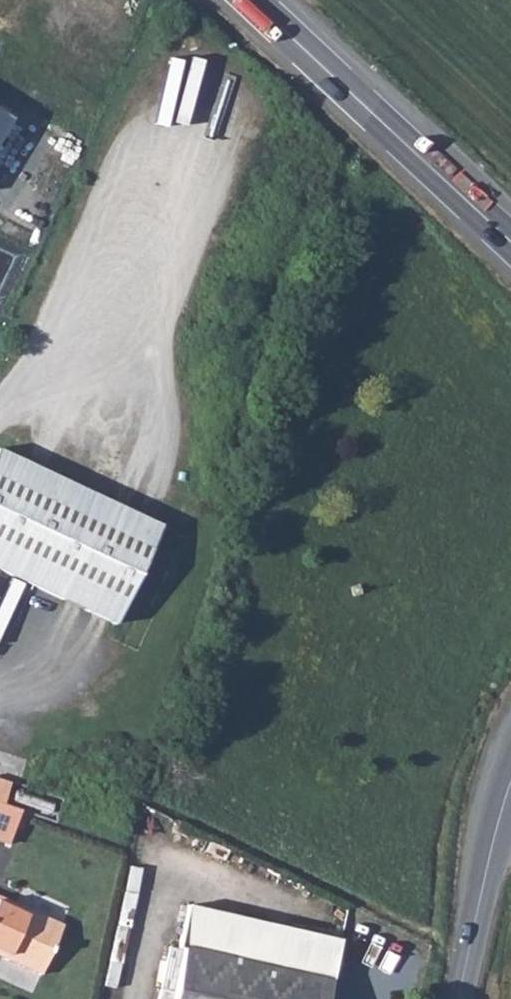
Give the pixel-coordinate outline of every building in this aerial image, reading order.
[(0,108),(0,144),(16,117),(0,108)] [(0,451),(0,571),(108,621),(154,522),(0,451)] [(5,845),(16,812),(0,807),(0,843),(5,845)] [(61,925),(25,908),(24,911),(0,899),(0,947),(6,950),(3,957),(39,974),(61,925)] [(335,942),(188,910),(168,998),(323,998),(335,942)]
